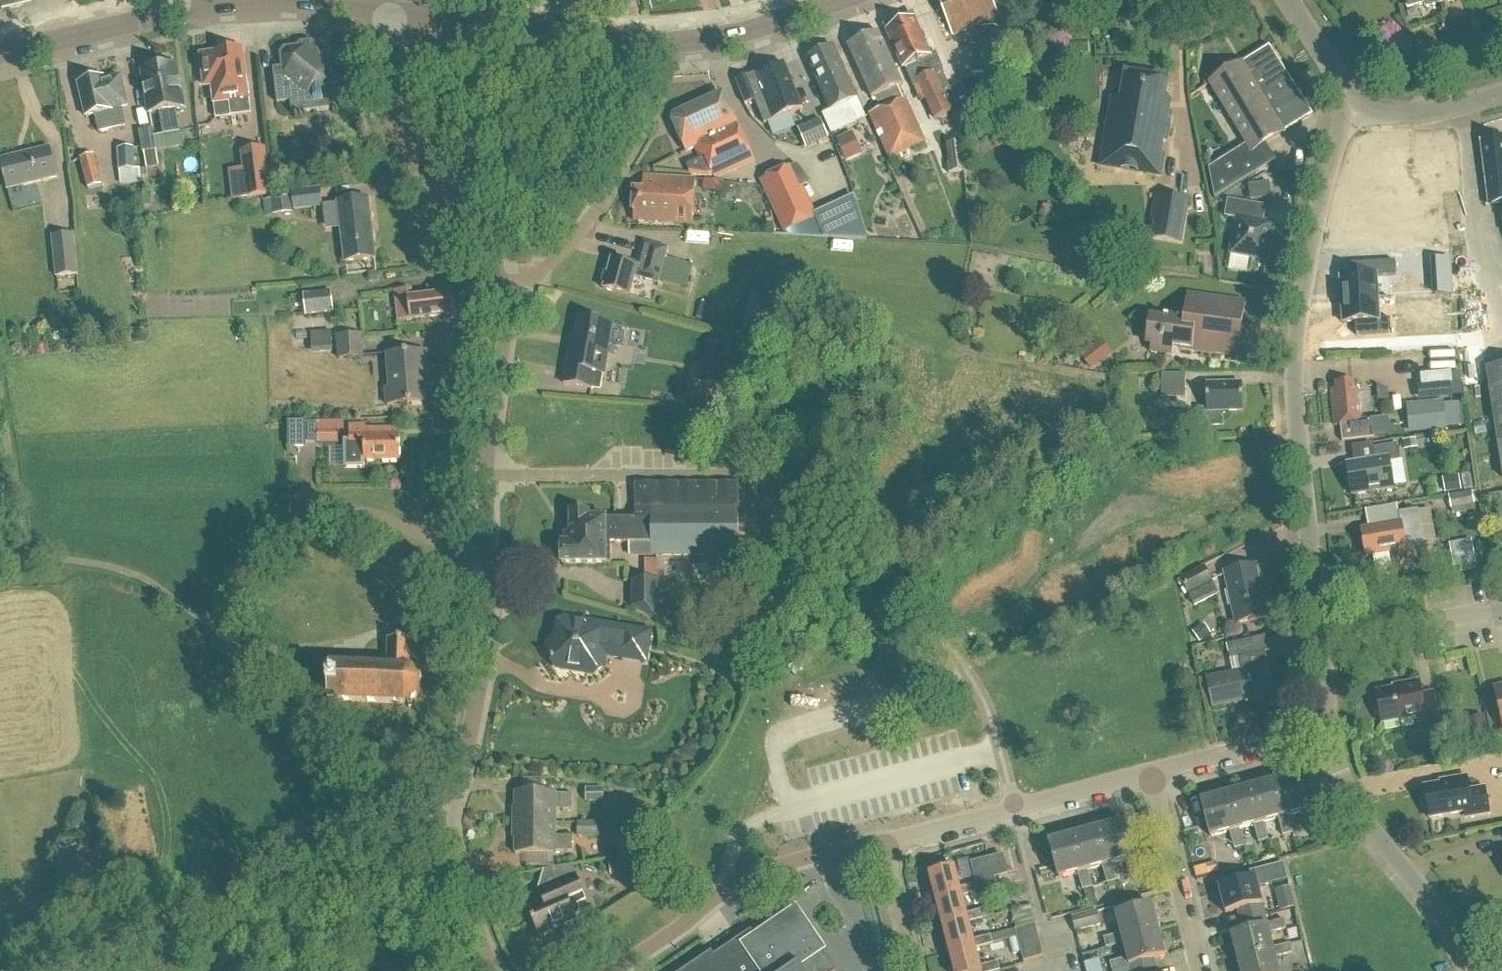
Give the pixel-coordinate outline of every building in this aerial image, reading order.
[(1,11),(30,4),(29,0),(0,0),(0,7),(1,11)] [(939,3),(953,37),(998,16),(992,0),(945,0),(939,3)] [(1408,11),(1425,6),(1426,10),(1460,0),(1405,0),(1408,11)] [(1449,31),(1445,18),(1436,20),(1439,33),(1449,31)] [(914,19),(887,32),(904,70),(905,70),(914,89),(920,87),(935,122),(960,111),(942,71),(944,71),(936,54),(931,57),(925,44),(927,40),(924,34),(920,33),(914,19)] [(996,82),(1007,35),(983,29),(973,76),(996,82)] [(869,116),(876,131),(889,161),(926,144),(906,100),(904,101),(898,89),(903,87),(879,34),(848,47),(872,100),(873,100),(874,104),(878,102),(881,111),(869,116)] [(284,49),(279,55),(281,70),(274,71),(279,105),(291,103),(293,116),(342,110),(338,77),(334,77),(333,69),(334,69),(333,61),(327,56),(321,56),(320,49),(312,42),(301,44),(298,47),(298,48),(288,50),(288,48),(284,49)] [(217,55),(202,57),(206,88),(213,87),(217,120),(250,116),(242,49),(216,52),(217,55)] [(816,57),(807,61),(810,67),(831,113),(823,117),(827,126),(831,135),(850,126),(858,122),(866,119),(858,101),(834,49),(816,57)] [(1246,64),(1211,85),(1248,146),(1210,170),(1216,200),(1277,162),(1267,145),(1313,117),(1270,49),(1245,64),(1246,64)] [(765,125),(777,120),(791,115),(801,111),(784,67),(749,81),(747,78),(736,82),(745,106),(756,102),(765,125)] [(181,134),(177,111),(184,110),(177,68),(143,74),(150,116),(160,114),(164,137),(181,134)] [(1169,110),(1163,109),(1168,83),(1126,75),(1121,101),(1112,100),(1101,168),(1160,178),(1171,115),(1168,115),(1169,110)] [(123,110),(129,108),(122,78),(106,82),(105,80),(79,86),(87,119),(95,117),(100,135),(127,128),(123,110)] [(675,117),(672,123),(687,154),(696,150),(701,161),(706,159),(715,180),(754,162),(723,95),(675,117)] [(830,139),(821,119),(799,129),(808,149),(830,139)] [(153,130),(139,133),(143,154),(144,154),(147,170),(160,168),(153,130)] [(835,140),(846,162),(862,154),(852,132),(835,140)] [(1409,148),(1408,137),(1376,138),(1377,151),(1373,151),(1373,161),(1377,161),(1378,175),(1411,173),(1411,163),(1428,162),(1427,146),(1409,148)] [(1485,141),(1491,191),(1501,190),(1501,200),(1501,139),(1485,141)] [(120,172),(136,171),(134,149),(119,150),(120,172)] [(50,150),(1,161),(8,191),(58,179),(50,150)] [(270,196),(265,154),(243,156),(248,198),(270,196)] [(89,190),(102,187),(94,156),(81,160),(89,190)] [(796,192),(786,170),(762,182),(786,234),(816,220),(802,190),(796,192)] [(634,191),(633,212),(635,212),(634,223),(694,226),(696,181),(644,178),(643,192),(634,191)] [(704,191),(723,193),(724,181),(705,180),(704,191)] [(293,193),(295,212),(322,208),(320,190),(293,193)] [(1183,245),(1190,200),(1155,194),(1148,239),(1183,245)] [(369,200),(338,204),(345,264),(376,260),(369,200)] [(1238,220),(1231,255),(1267,261),(1273,226),(1251,222),(1254,207),(1229,202),(1226,218),(1238,220)] [(79,277),(75,235),(52,238),(56,279),(79,277)] [(692,268),(665,260),(668,250),(650,245),(643,270),(638,269),(638,268),(612,261),(604,291),(630,298),(635,278),(659,285),(685,292),(692,268)] [(1451,260),(1434,261),(1435,276),(1451,275),(1451,260)] [(1396,263),(1352,266),(1353,279),(1341,279),(1341,292),(1339,292),(1340,302),(1378,300),(1377,279),(1396,278),(1396,263)] [(411,291),(395,293),(399,323),(456,316),(453,295),(412,300),(411,291)] [(304,296),(306,316),(334,313),(332,293),(304,296)] [(1151,347),(1150,355),(1173,358),(1175,348),(1181,349),(1181,351),(1238,358),(1245,304),(1188,297),(1186,311),(1173,309),(1171,319),(1150,316),(1146,347),(1151,347)] [(1378,300),(1340,302),(1341,313),(1342,313),(1343,325),(1356,325),(1356,337),(1391,335),(1390,321),(1380,322),(1378,300)] [(571,347),(564,386),(592,390),(594,375),(604,376),(613,325),(580,320),(575,348),(571,347)] [(332,333),(311,334),(313,355),(333,354),(332,333)] [(361,336),(338,337),(340,360),(363,359),(361,336)] [(1089,374),(1112,355),(1101,341),(1078,360),(1089,374)] [(389,355),(392,389),(387,390),(388,407),(425,405),(423,369),(427,369),(426,353),(389,355)] [(1491,369),(1501,441),(1501,368),(1491,369)] [(1419,374),(1419,385),(1450,383),(1449,372),(1419,374)] [(1161,373),(1160,397),(1185,397),(1185,373),(1161,373)] [(1337,391),(1331,392),(1335,427),(1341,427),(1343,443),(1374,440),(1373,423),(1361,424),(1358,396),(1355,396),(1354,383),(1336,385),(1337,391)] [(1207,409),(1199,409),(1200,426),(1224,425),(1224,413),(1243,412),(1243,385),(1207,386),(1207,409)] [(1423,393),(1449,391),(1449,385),(1423,387),(1423,393)] [(1444,404),(1407,408),(1409,436),(1447,433),(1444,404)] [(390,430),(366,431),(366,427),(350,427),(350,445),(346,445),(346,459),(351,466),(355,467),(359,466),(362,463),(363,459),(365,459),(365,463),(401,462),(400,436),(390,436),(390,430)] [(338,431),(318,431),(318,445),(338,444),(338,431)] [(1374,449),(1375,461),(1347,466),(1352,497),(1395,490),(1391,464),(1400,462),(1397,446),(1374,449)] [(1458,475),(1443,477),(1445,493),(1461,491),(1458,475)] [(739,557),(739,491),(636,491),(636,520),(607,520),(607,519),(590,519),(590,515),(571,515),(571,545),(562,545),(562,565),(612,565),(612,545),(630,545),(630,557),(739,557)] [(1473,493),(1449,497),(1452,515),(1476,511),(1473,493)] [(1395,525),(1361,530),(1367,558),(1374,557),(1376,571),(1392,568),(1389,554),(1425,548),(1418,511),(1399,514),(1401,524),(1395,525)] [(1449,542),(1453,568),(1476,565),(1472,539),(1449,542)] [(1204,567),(1179,580),(1194,609),(1219,596),(1204,567)] [(1256,567),(1225,573),(1237,625),(1268,618),(1256,567)] [(658,582),(634,583),(634,609),(659,622),(658,582)] [(551,659),(550,659),(553,663),(556,660),(571,663),(577,672),(579,670),(580,672),(587,673),(587,675),(593,676),(604,668),(606,657),(646,664),(651,634),(588,624),(584,627),(582,624),(564,621),(560,624),(557,641),(554,641),(551,643),(548,656),(551,659)] [(1239,658),(1242,672),(1207,679),(1213,709),(1275,695),(1265,653),(1273,651),(1270,636),(1227,645),(1231,660),(1239,658)] [(330,666),(329,702),(408,706),(410,710),(412,708),(410,705),(419,697),(422,698),(424,696),(421,694),(421,681),(424,679),(422,677),(419,679),(416,671),(416,669),(414,668),(413,670),(411,669),(412,641),(389,641),(388,669),(330,666)] [(1376,693),(1382,725),(1416,719),(1417,724),(1438,720),(1434,694),(1422,696),(1419,683),(1401,686),(1402,689),(1376,693)] [(1493,688),(1501,727),(1501,686),(1493,688)] [(1488,743),(1483,719),(1467,722),(1472,747),(1488,743)] [(1301,776),(1277,782),(1286,817),(1289,816),(1303,812),(1308,831),(1319,828),(1314,809),(1310,810),(1301,776)] [(1424,789),(1426,799),(1424,800),(1422,802),(1423,809),(1426,811),(1428,810),(1430,821),(1465,815),(1466,820),(1489,815),(1485,789),(1469,792),(1467,778),(1449,781),(1450,784),(1424,789)] [(1285,837),(1294,835),(1289,816),(1286,817),(1277,782),(1252,789),(1262,824),(1265,823),(1280,819),(1285,837)] [(1262,824),(1252,789),(1228,795),(1238,830),(1241,829),(1255,826),(1260,844),(1270,841),(1265,823),(1262,824)] [(513,819),(513,824),(556,825),(556,811),(573,811),(573,796),(556,796),(556,794),(516,793),(516,819),(513,819)] [(589,807),(606,807),(606,793),(589,793),(589,807)] [(1228,795),(1204,802),(1213,837),(1232,832),(1237,850),(1246,847),(1241,829),(1238,830),(1228,795)] [(1112,860),(1113,865),(1128,861),(1132,879),(1144,876),(1138,853),(1133,854),(1126,823),(1099,829),(1107,861),(1112,860)] [(516,855),(521,855),(556,855),(556,853),(573,853),(573,838),(556,838),(556,825),(513,824),(513,830),(516,830),(516,855)] [(602,841),(602,827),(581,827),(581,840),(602,841)] [(1076,835),(1076,836),(1084,867),(1088,866),(1090,871),(1104,868),(1108,886),(1117,883),(1113,865),(1112,860),(1107,861),(1099,829),(1076,835)] [(1084,867),(1076,836),(1076,835),(1053,841),(1063,879),(1081,874),(1085,891),(1094,889),(1090,871),(1088,866),(1084,867)] [(995,879),(1009,875),(1004,857),(974,865),(979,885),(961,889),(957,870),(931,876),(937,901),(963,895),(964,898),(981,894),(982,897),(999,892),(995,879)] [(1256,877),(1257,881),(1222,890),(1228,916),(1263,906),(1262,901),(1259,886),(1276,882),(1273,873),(1256,877)] [(542,905),(528,911),(540,937),(577,921),(569,902),(584,895),(576,876),(537,892),(542,905)] [(1274,891),(1280,911),(1296,907),(1290,886),(1274,891)] [(963,895),(937,901),(944,928),(970,922),(971,925),(988,921),(986,912),(968,917),(964,898),(963,895)] [(1118,918),(1123,936),(1105,941),(1107,951),(1125,946),(1124,943),(1161,933),(1155,908),(1118,918)] [(1101,926),(1097,912),(1073,918),(1076,932),(1101,926)] [(796,914),(758,940),(760,944),(751,950),(743,938),(715,958),(712,954),(686,970),(835,970),(796,914)] [(1285,921),(1267,925),(1267,928),(1233,937),(1240,963),(1275,954),(1274,950),(1270,935),(1287,931),(1285,921)] [(970,922),(944,928),(951,955),(976,948),(977,952),(995,948),(993,940),(975,944),(971,925),(970,922)] [(1044,957),(1036,925),(1016,930),(1024,962),(1044,957)] [(1125,946),(1129,962),(1111,966),(1112,970),(1159,970),(1156,962),(1168,959),(1161,933),(1124,943),(1125,946)] [(1240,963),(1242,970),(1279,970),(1276,959),(1293,954),(1291,946),(1274,950),(1275,954),(1240,963)] [(951,955),(955,970),(1000,970),(999,967),(982,970),(977,952),(976,948),(951,955)] [(1084,963),(1086,970),(1101,970),(1098,959),(1084,963)]
